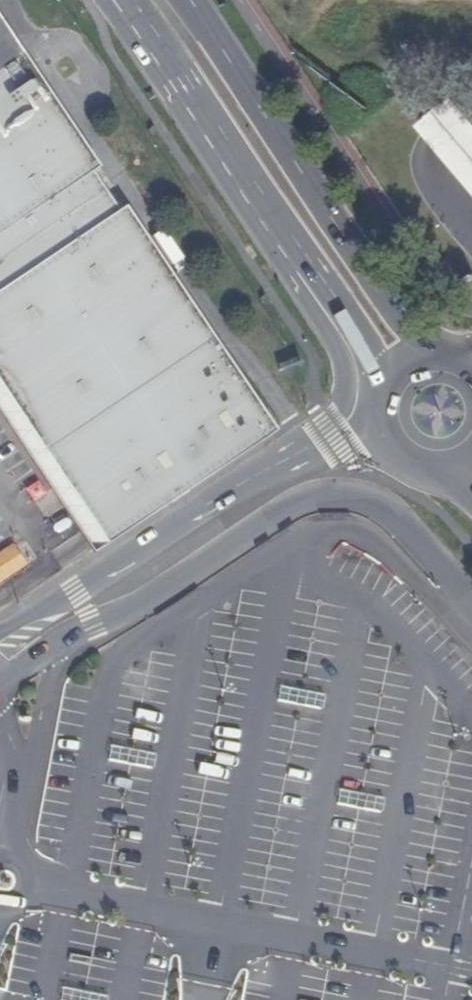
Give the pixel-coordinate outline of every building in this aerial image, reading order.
[(21,53),(0,21),(0,67),(21,53)] [(105,190),(91,171),(98,167),(70,124),(21,53),(0,67),(0,260),(105,190)] [(448,97),(416,125),(471,189),(471,124),(448,97)] [(0,260),(0,390),(3,394),(117,317),(173,281),(125,207),(119,211),(105,190),(0,260)] [(104,545),(247,448),(273,431),(237,377),(173,281),(117,317),(3,394),(55,472),(104,545)] [(0,551),(0,581),(26,567),(13,544),(0,551)]
